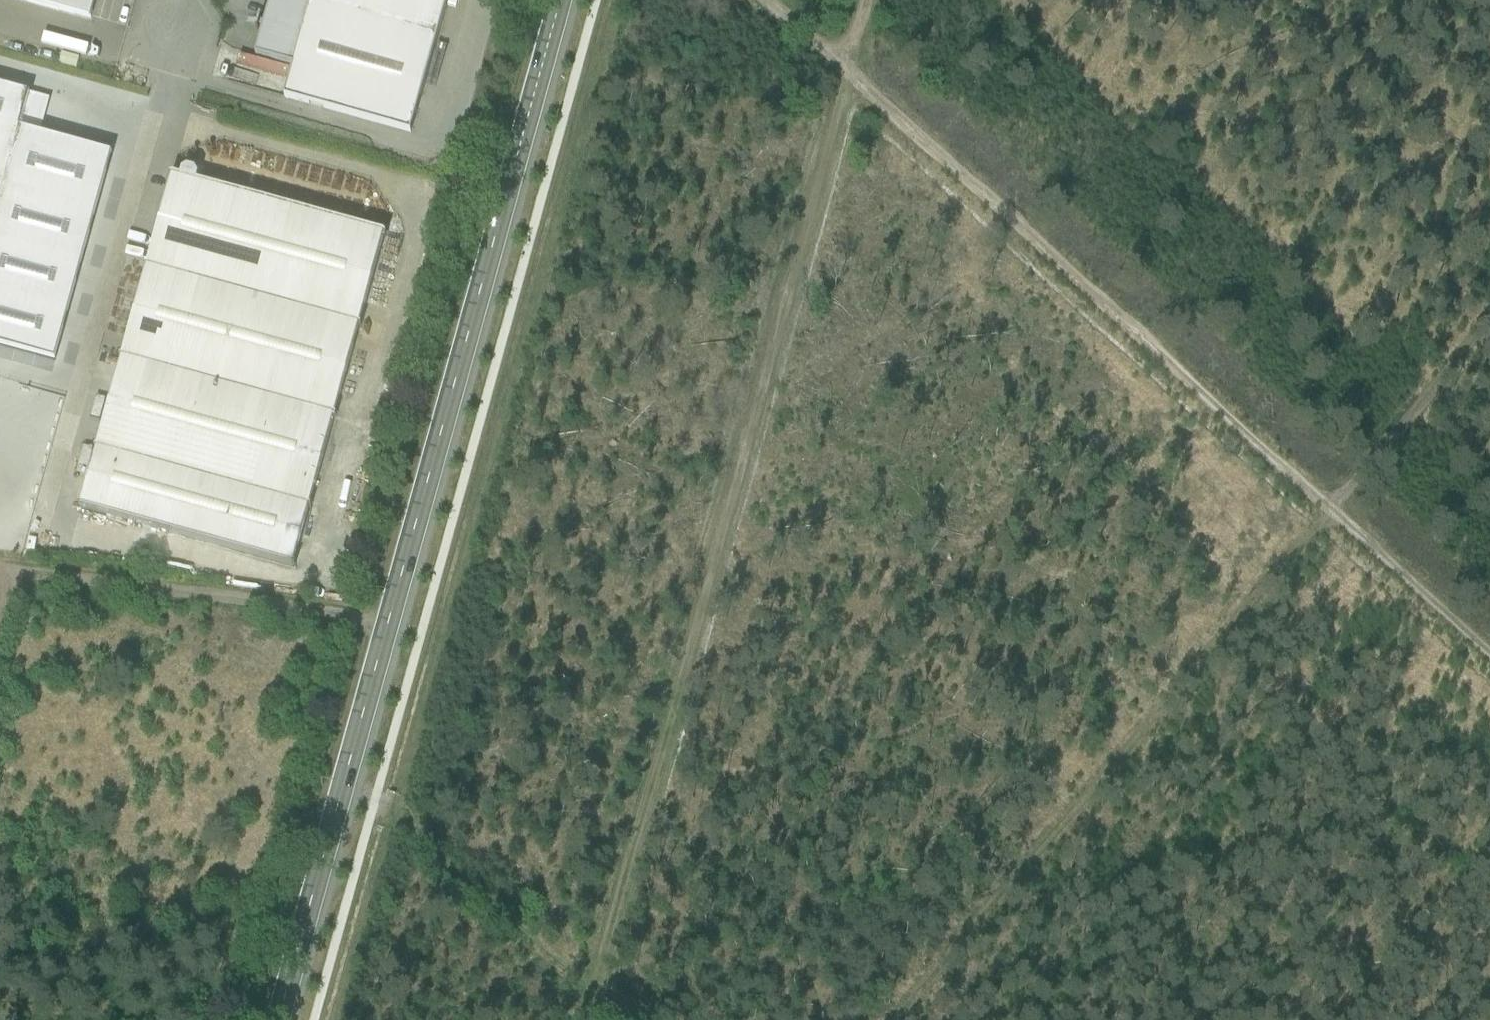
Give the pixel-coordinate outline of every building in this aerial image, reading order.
[(89,22),(95,0),(13,0),(89,22)] [(446,0),(271,0),(255,56),(294,68),(284,98),(410,132),(446,0)] [(55,363),(112,156),(41,136),(50,101),(0,88),(0,348),(55,363)] [(145,271),(359,330),(385,235),(197,185),(199,179),(196,173),(187,171),(182,175),(181,180),(171,177),(145,271)] [(334,419),(359,330),(145,271),(120,361),(334,419)] [(309,512),(334,419),(120,361),(95,453),(309,512)] [(294,567),(309,512),(95,453),(79,509),(294,567)]
